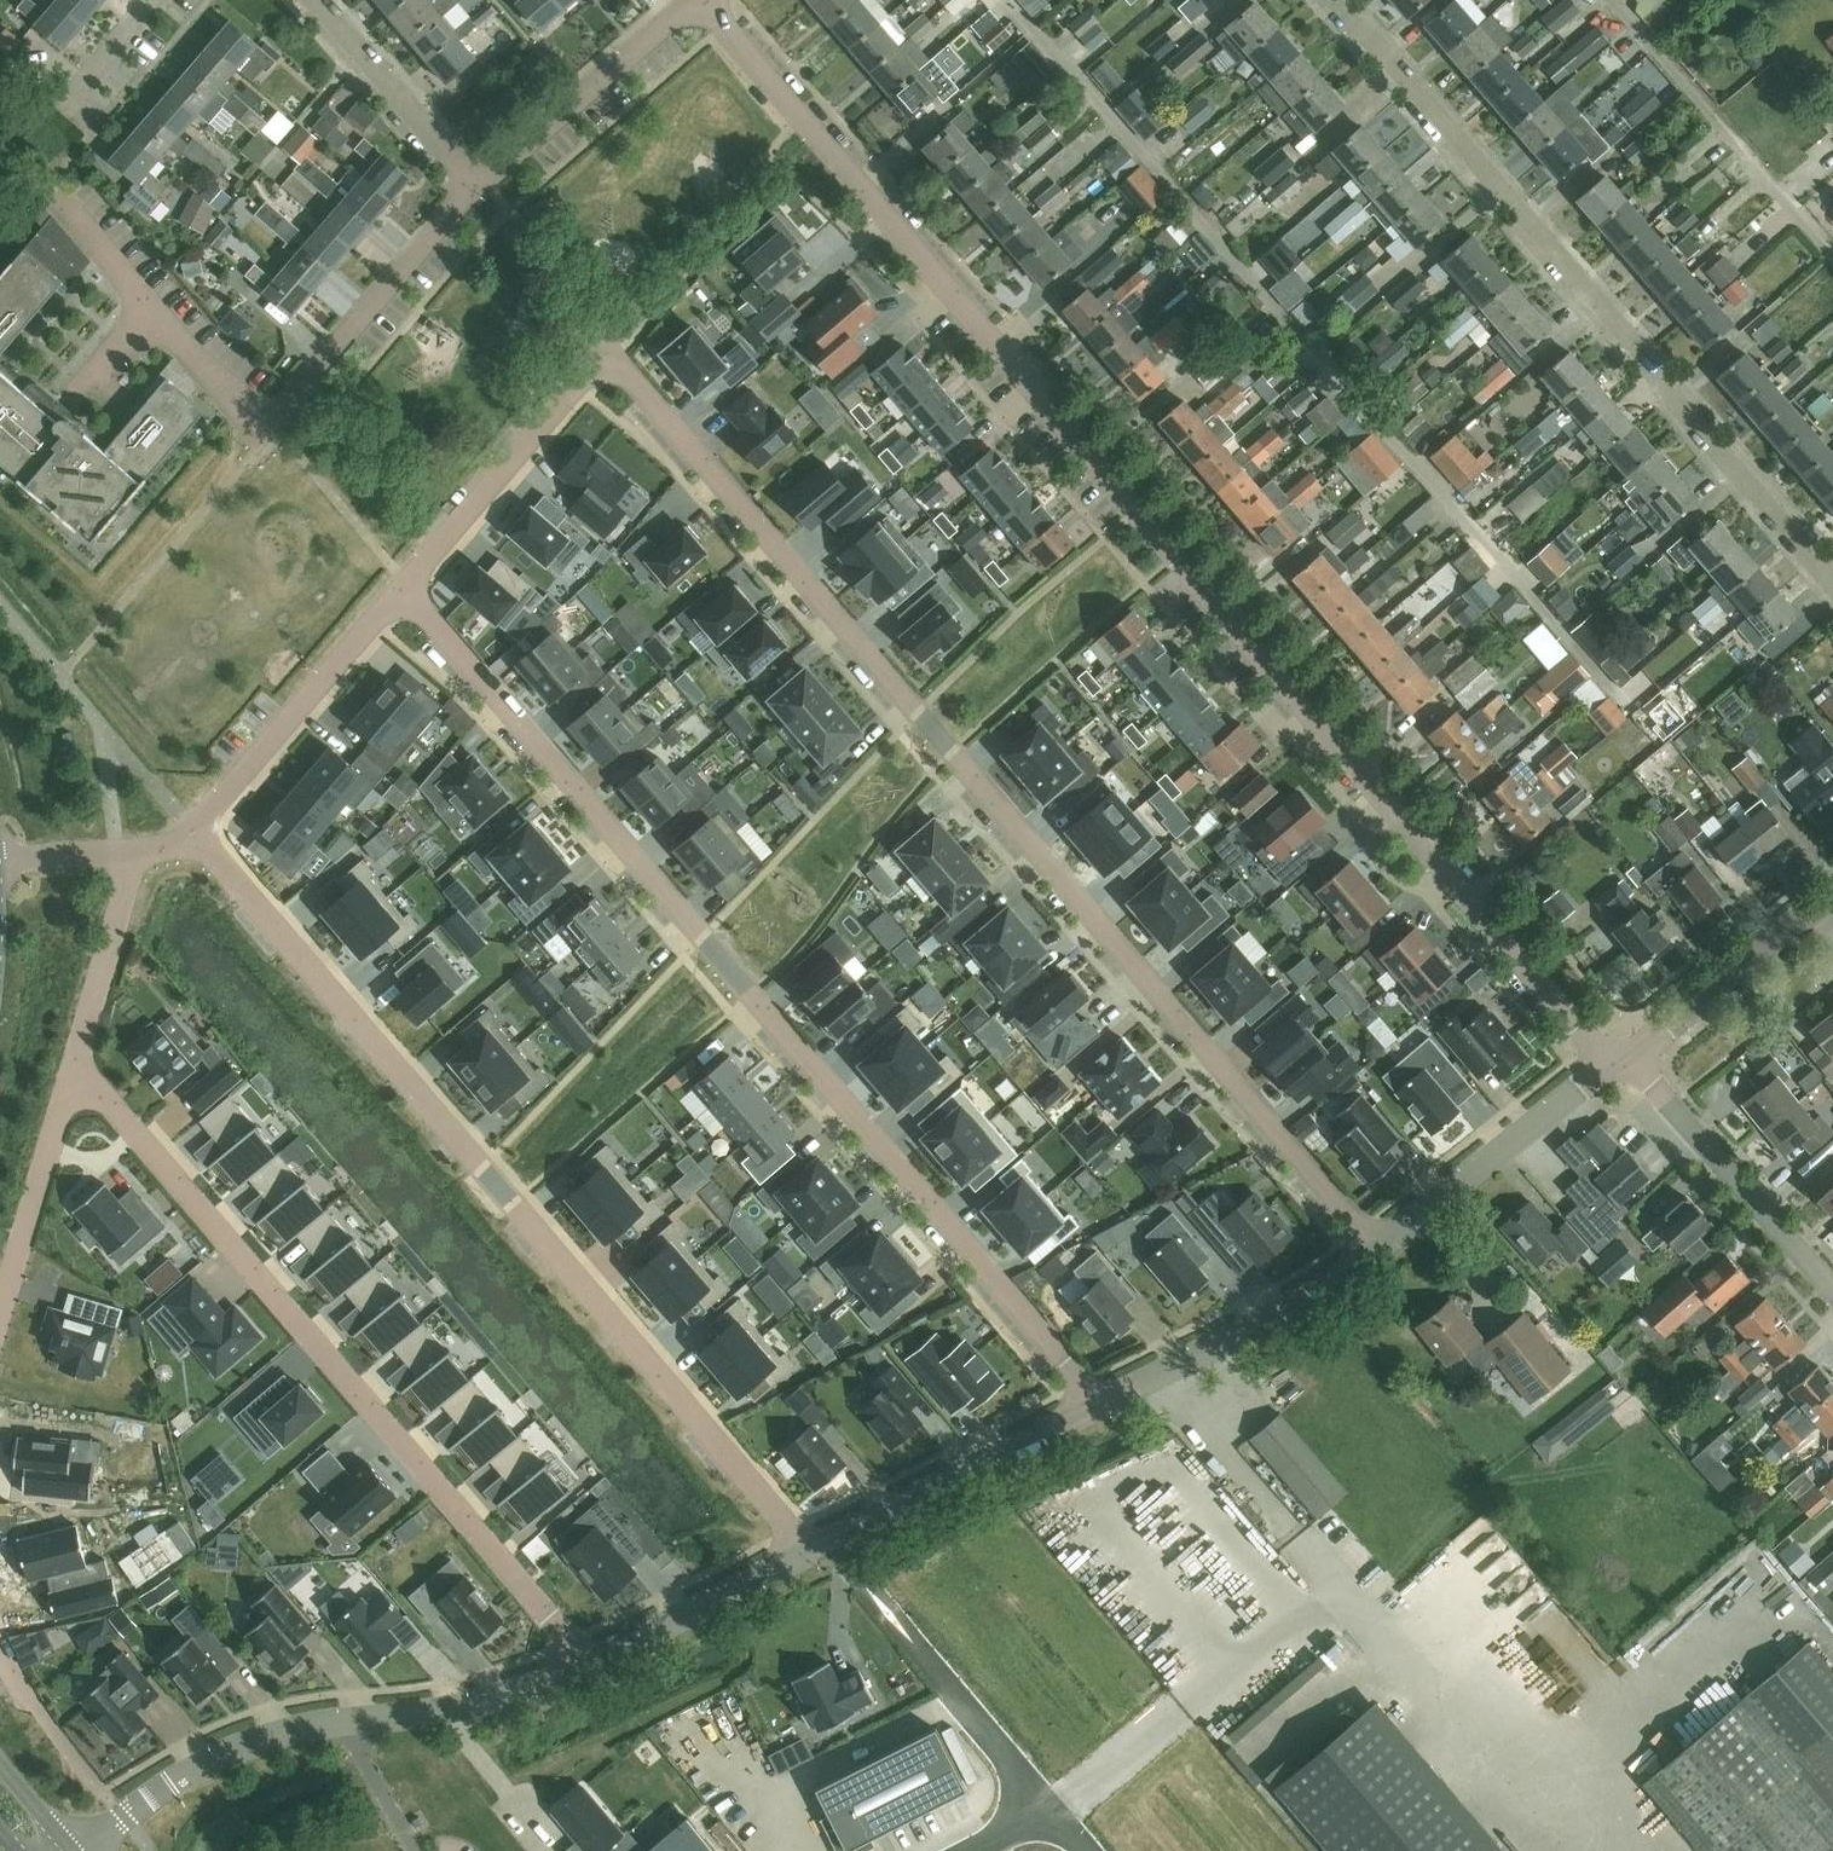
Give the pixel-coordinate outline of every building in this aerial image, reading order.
[(56,0),(46,12),(31,0),(24,0),(18,7),(63,47),(83,24),(56,0)] [(83,24),(102,1),(102,0),(56,0),(83,24)] [(387,13),(403,0),(376,0),(387,13)] [(387,13),(407,36),(436,11),(435,10),(427,0),(403,0),(387,13)] [(426,59),(456,34),(455,33),(443,19),(458,6),(453,0),(447,0),(435,10),(436,11),(407,36),(426,59)] [(519,2),(518,3),(540,28),(564,8),(556,0),(517,0),(519,2)] [(564,8),(573,0),(556,0),(564,8)] [(811,0),(831,24),(858,0),(811,0)] [(878,23),(858,0),(831,24),(851,47),(878,23)] [(974,19),(992,5),(988,0),(969,0),(963,5),(974,19)] [(1180,5),(1191,20),(1214,0),(1186,0),(1180,5)] [(1407,16),(1425,0),(1393,0),(1407,16)] [(1514,0),(1502,7),(1511,24),(1523,17),(1514,0)] [(1541,16),(1552,29),(1577,7),(1572,0),(1559,0),(1541,16)] [(1638,1),(1636,10),(1643,19),(1666,0),(1637,0),(1638,1)] [(1426,24),(1449,50),(1476,27),(1453,1),(1426,24)] [(1250,52),(1278,29),(1255,3),(1228,26),(1227,27),(1228,28),(1216,39),(1238,63),(1250,52)] [(988,9),(970,25),(979,36),(998,20),(988,9)] [(1070,26),(1080,38),(1097,24),(1098,23),(1088,11),(1070,26)] [(913,23),(925,37),(935,28),(923,14),(913,23)] [(1490,14),(1476,27),(1449,50),(1471,76),(1497,52),(1512,39),(1490,14)] [(470,20),(455,33),(456,34),(426,59),(446,83),(476,58),(462,41),(477,29),(470,20)] [(1008,32),(998,20),(979,36),(990,48),(1008,32)] [(237,68),(247,57),(266,73),(276,61),(256,44),(257,44),(231,22),(211,45),(237,68)] [(870,70),(898,47),(878,23),(851,47),(870,70)] [(925,37),(913,23),(902,32),(914,46),(925,37)] [(1107,36),(1097,24),(1080,38),(1090,50),(1107,36)] [(1571,74),(1610,41),(1596,25),(1558,57),(1571,74)] [(1278,29),(1250,52),(1272,77),(1299,54),(1278,29)] [(1176,44),(1166,32),(1148,48),(1158,59),(1176,44)] [(1527,33),(1512,46),(1522,58),(1537,45),(1527,33)] [(1180,76),(1213,48),(1201,34),(1168,63),(1180,76)] [(1030,42),(1015,55),(1028,70),(1043,57),(1030,42)] [(226,81),(237,68),(211,45),(191,68),(218,91),(216,92),(228,102),(223,109),(238,122),(249,109),(234,96),(237,92),(226,81)] [(918,70),(898,47),(870,70),(890,93),(918,70)] [(1471,76),(1492,101),(1519,77),(1497,52),(1471,76)] [(1321,79),(1299,54),(1272,77),(1272,78),(1260,89),(1281,113),(1293,102),(1294,102),(1321,79)] [(911,118),(937,96),(943,102),(958,89),(932,58),(918,70),(890,93),(911,118)] [(171,91),(198,114),(210,124),(223,109),(228,102),(216,92),(218,91),(191,68),(171,91)] [(1492,101),(1514,126),(1541,102),(1519,77),(1492,101)] [(1343,104),(1321,79),(1294,102),(1295,104),(1284,115),(1303,137),(1314,127),(1315,128),(1343,104)] [(1563,83),(1541,102),(1514,126),(1536,151),(1562,127),(1550,113),(1573,94),(1563,83)] [(1635,124),(1660,101),(1647,86),(1622,109),(1635,124)] [(1116,107),(1130,124),(1149,107),(1135,90),(1116,107)] [(171,91),(151,114),(178,137),(198,114),(171,91)] [(1214,112),(1202,97),(1178,117),(1191,131),(1214,112)] [(296,123),(277,106),(267,118),(286,134),(296,123)] [(1164,123),(1149,107),(1130,124),(1145,140),(1164,123)] [(268,124),(249,109),(238,122),(256,138),(268,124)] [(343,120),(331,109),(313,130),(339,153),(350,141),(336,129),(343,120)] [(1558,177),(1584,154),(1592,162),(1610,146),(1579,112),(1562,127),(1536,151),(1558,177)] [(922,147),(942,171),(969,147),(960,136),(972,126),(961,113),(922,147)] [(158,159),(178,137),(151,114),(132,136),(158,159)] [(1010,137),(1013,140),(1014,138),(1019,144),(1045,122),(1037,114),(1010,137)] [(1044,126),(1024,143),(1034,155),(1054,138),(1044,126)] [(1362,127),(1335,150),(1317,165),(1330,180),(1347,165),(1355,174),(1383,150),(1362,127)] [(285,150),(301,165),(307,159),(317,148),(300,133),(285,150)] [(168,187),(149,170),(158,159),(132,136),(112,159),(137,180),(124,195),(127,198),(119,207),(125,215),(136,206),(149,216),(163,200),(159,197),(168,187)] [(260,167),(274,150),(258,136),(244,153),(260,167)] [(1634,165),(1651,150),(1640,137),(1623,152),(1634,165)] [(384,154),(384,155),(365,138),(354,151),(374,167),(364,178),(390,200),(410,176),(384,154)] [(1027,153),(1020,145),(1019,144),(1014,138),(1013,140),(1003,148),(1016,162),(1027,153)] [(942,171),(962,194),(989,170),(987,167),(994,161),(985,151),(978,157),(969,147),(942,171)] [(993,156),(1000,166),(1005,171),(1016,162),(1003,148),(993,156)] [(1294,163),(1282,149),(1256,171),(1268,185),(1294,163)] [(1376,198),(1375,197),(1403,174),(1383,150),(1355,174),(1366,186),(1354,197),(1358,201),(1364,208),(1376,198)] [(227,168),(210,153),(200,165),(216,180),(227,168)] [(307,159),(301,165),(295,172),(312,187),(324,173),(307,159)] [(962,194),(982,217),(1009,194),(1002,185),(1011,178),(1005,171),(1000,166),(991,173),(989,170),(962,194)] [(1142,166),(1123,182),(1149,213),(1167,197),(1142,166)] [(1667,171),(1640,189),(1649,202),(1676,184),(1667,171)] [(335,195),(343,203),(345,201),(370,222),(390,200),(364,178),(353,191),(342,182),(339,186),(324,173),(312,187),(329,202),(335,195)] [(1358,201),(1342,215),(1354,229),(1373,213),(1386,229),(1395,221),(1423,197),(1403,174),(1375,197),(1376,198),(1364,208),(1358,201)] [(1275,209),(1301,186),(1292,175),(1266,197),(1275,209)] [(1578,200),(1600,225),(1633,197),(1624,186),(1618,191),(1606,176),(1578,200)] [(1091,198),(1113,191),(1108,178),(1087,185),(1091,198)] [(1043,194),(1055,208),(1066,199),(1055,184),(1043,194)] [(215,209),(195,192),(179,221),(202,233),(215,209)] [(1029,217),(1009,194),(982,217),(1001,240),(1029,217)] [(1032,203),(1038,211),(1044,217),(1055,208),(1043,194),(1032,203)] [(288,196),(283,210),(304,218),(310,204),(288,196)] [(1423,197),(1395,221),(1405,232),(1388,247),(1398,260),(1443,221),(1423,197)] [(1600,225),(1621,250),(1648,226),(1636,212),(1642,207),(1633,197),(1600,225)] [(343,203),(325,223),(351,245),(370,222),(345,201),(343,203)] [(1170,203),(1160,210),(1182,242),(1192,236),(1170,203)] [(256,217),(273,232),(284,219),(267,204),(256,217)] [(1699,221),(1688,209),(1673,221),(1684,234),(1699,221)] [(1001,240),(1021,264),(1049,240),(1039,229),(1047,222),(1044,217),(1038,211),(1030,218),(1029,217),(1001,240)] [(1113,242),(1145,229),(1139,215),(1107,227),(1113,242)] [(1338,244),(1354,229),(1342,215),(1325,229),(1338,244)] [(62,283),(69,287),(91,262),(53,216),(24,248),(13,262),(12,261),(0,276),(0,354),(62,283)] [(751,321),(768,340),(799,314),(782,295),(777,299),(769,289),(805,259),(791,243),(796,239),(776,216),(756,234),(765,245),(745,263),(759,279),(742,293),(748,301),(739,308),(750,321),(751,321)] [(295,259),(286,269),(312,291),(331,268),(306,246),(304,248),(295,240),(301,234),(284,219),(273,232),(288,245),(284,250),(295,259)] [(217,249),(233,231),(221,220),(205,238),(217,249)] [(325,223),(306,246),(331,268),(351,245),(325,223)] [(1621,250),(1643,274),(1675,246),(1666,236),(1661,240),(1648,226),(1621,250)] [(1042,287),(1081,253),(1061,230),(1049,240),(1021,264),(1042,287)] [(1199,233),(1181,248),(1196,266),(1214,250),(1199,233)] [(1455,271),(1464,282),(1492,258),(1471,235),(1429,271),(1439,284),(1455,271)] [(1282,239),(1259,259),(1278,281),(1301,262),(1282,239)] [(1675,246),(1643,274),(1664,299),(1691,275),(1678,260),(1684,256),(1675,246)] [(1110,249),(1109,249),(1078,277),(1091,291),(1123,263),(1110,249)] [(1511,281),(1492,258),(1464,282),(1465,283),(1454,293),(1467,308),(1473,314),(1511,281)] [(196,260),(183,264),(186,277),(199,273),(196,260)] [(291,314),(312,291),(286,269),(275,281),(257,265),(247,276),(266,292),(291,314)] [(1138,271),(1125,283),(1137,297),(1150,285),(1138,271)] [(1199,288),(1209,299),(1227,284),(1217,273),(1199,288)] [(1425,288),(1412,273),(1387,296),(1400,310),(1425,288)] [(1366,275),(1343,294),(1355,309),(1378,289),(1366,275)] [(1664,299),(1685,323),(1718,295),(1709,285),(1703,290),(1691,275),(1664,299)] [(808,346),(833,376),(861,352),(862,353),(863,352),(850,336),(875,314),(864,300),(868,297),(852,277),(833,294),(836,298),(807,323),(819,337),(808,346)] [(1531,304),(1511,281),(1473,314),(1467,308),(1453,320),(1465,334),(1479,321),(1487,329),(1497,320),(1504,328),(1531,304)] [(1125,283),(1115,292),(1111,295),(1117,301),(1083,331),(1102,354),(1126,333),(1138,324),(1129,313),(1144,300),(1139,294),(1137,297),(1125,283)] [(1063,309),(1083,331),(1117,301),(1111,295),(1115,292),(1111,287),(1097,299),(1087,288),(1063,309)] [(1718,295),(1685,323),(1707,348),(1734,325),(1720,310),(1726,305),(1718,295)] [(1524,352),(1552,328),(1531,304),(1504,328),(1503,328),(1490,340),(1517,371),(1531,360),(1524,352)] [(1176,317),(1163,328),(1176,343),(1188,331),(1176,317)] [(1762,346),(1781,330),(1771,318),(1751,334),(1762,346)] [(1438,333),(1444,340),(1450,347),(1465,334),(1453,320),(1438,333)] [(700,335),(693,327),(663,352),(662,352),(661,353),(662,355),(663,354),(695,393),(696,394),(697,393),(721,373),(731,385),(757,363),(740,344),(721,360),(710,347),(713,345),(703,333),(700,335)] [(1164,353),(1176,343),(1163,328),(1149,339),(1155,346),(1121,376),(1140,399),(1164,378),(1155,367),(1167,357),(1164,353)] [(1102,354),(1121,376),(1155,346),(1149,339),(1149,340),(1147,339),(1138,347),(1126,333),(1102,354)] [(1409,351),(1399,339),(1366,367),(1376,379),(1409,351)] [(1778,365),(1793,352),(1783,340),(1767,353),(1778,365)] [(873,372),(890,392),(921,366),(904,346),(873,372)] [(1197,378),(1207,390),(1238,364),(1227,351),(1197,378)] [(1559,404),(1563,400),(1591,376),(1569,351),(1542,375),(1555,390),(1550,394),(1559,404)] [(1739,401),(1773,372),(1764,362),(1758,367),(1745,352),(1718,376),(1739,401)] [(1298,365),(1288,353),(1263,376),(1272,387),(1298,365)] [(1793,382),(1808,369),(1798,357),(1782,370),(1793,382)] [(1480,405),(1512,376),(1499,361),(1466,390),(1480,405)] [(938,386),(921,366),(890,392),(907,413),(938,386)] [(168,378),(149,399),(105,451),(85,434),(69,420),(67,418),(64,418),(62,418),(59,419),(57,421),(43,409),(0,372),(0,463),(18,479),(42,500),(42,499),(52,508),(52,509),(76,529),(93,542),(98,536),(119,512),(119,511),(127,502),(148,478),(206,410),(168,378)] [(1739,401),(1761,426),(1788,402),(1775,387),(1781,382),(1773,372),(1739,401)] [(1591,376),(1563,400),(1559,405),(1567,415),(1572,411),(1585,425),(1612,401),(1591,376)] [(1520,418),(1539,409),(1525,382),(1507,391),(1520,418)] [(1233,409),(1246,397),(1235,384),(1221,395),(1233,409)] [(907,413),(925,433),(956,407),(938,386),(907,413)] [(1318,399),(1307,386),(1286,403),(1297,416),(1318,399)] [(735,440),(758,467),(795,435),(773,408),(769,411),(751,390),(726,411),(737,424),(741,421),(748,429),(735,440)] [(1222,419),(1233,409),(1221,395),(1208,407),(1214,414),(1204,423),(1203,423),(1179,444),(1198,466),(1222,445),(1235,434),(1222,419)] [(1328,396),(1307,413),(1323,433),(1344,416),(1328,396)] [(1203,423),(1204,423),(1214,414),(1208,407),(1206,404),(1195,413),(1184,400),(1159,421),(1179,444),(1203,423)] [(1612,401),(1585,425),(1575,434),(1588,448),(1583,452),(1591,462),(1634,426),(1612,401)] [(1807,411),(1800,416),(1788,402),(1761,426),(1782,451),(1816,421),(1807,411)] [(859,403),(850,411),(858,420),(867,412),(859,403)] [(973,427),(956,407),(925,433),(942,453),(973,427)] [(1543,446),(1568,424),(1554,408),(1529,430),(1538,441),(1543,446)] [(867,412),(858,420),(866,429),(875,421),(867,412)] [(1420,413),(1401,429),(1413,442),(1431,426),(1420,413)] [(1782,451),(1803,475),(1831,452),(1817,436),(1824,431),(1816,421),(1782,451)] [(1627,474),(1655,450),(1634,426),(1602,453),(1611,464),(1615,460),(1627,474)] [(1273,428),(1259,440),(1271,453),(1285,442),(1273,428)] [(1399,466),(1372,434),(1349,453),(1376,485),(1399,466)] [(1430,457),(1458,489),(1483,467),(1454,435),(1430,457)] [(1258,465),(1271,453),(1259,440),(1246,451),(1252,458),(1217,488),(1236,510),(1260,489),(1251,478),(1261,469),(1258,465)] [(919,477),(943,460),(931,443),(907,460),(919,477)] [(566,467),(560,474),(584,495),(572,509),(604,536),(625,511),(615,502),(631,482),(586,444),(580,451),(576,448),(562,464),(566,467)] [(1246,451),(1243,447),(1232,456),(1222,445),(1198,466),(1217,488),(1252,458),(1246,451)] [(886,465),(895,457),(887,447),(878,455),(886,465)] [(981,499),(1013,474),(992,449),(961,475),(981,499)] [(1638,508),(1644,503),(1676,475),(1674,472),(1676,469),(1668,460),(1665,462),(1655,450),(1627,474),(1620,481),(1632,494),(1623,502),(1633,513),(1638,509),(1638,508)] [(1824,500),(1832,492),(1832,454),(1831,452),(1803,475),(1824,500)] [(895,457),(886,465),(894,474),(903,466),(895,457)] [(825,463),(784,498),(810,528),(836,506),(850,522),(880,496),(857,470),(842,483),(825,463)] [(1543,497),(1569,475),(1559,463),(1533,485),(1543,497)] [(1298,484),(1310,498),(1324,487),(1311,472),(1298,484)] [(1013,474),(981,499),(1001,523),(1033,497),(1013,474)] [(1698,500),(1676,475),(1644,503),(1653,513),(1657,509),(1670,524),(1698,500)] [(1260,489),(1236,510),(1255,532),(1280,511),(1290,502),(1287,498),(1288,497),(1285,495),(1286,494),(1272,479),(1260,489)] [(1288,497),(1287,498),(1290,502),(1255,532),(1275,555),(1311,524),(1298,509),(1310,498),(1298,484),(1286,494),(1285,495),(1288,497)] [(1507,505),(1521,522),(1545,502),(1531,485),(1507,505)] [(1824,500),(1832,510),(1832,492),(1824,500)] [(1021,547),(1053,521),(1033,497),(1001,523),(1021,547)] [(521,519),(510,532),(560,575),(590,539),(565,517),(556,528),(528,504),(518,516),(521,519)] [(1354,510),(1327,533),(1340,548),(1367,525),(1354,510)] [(933,520),(941,529),(950,521),(942,512),(933,520)] [(856,582),(906,539),(887,516),(840,556),(848,565),(844,568),(856,582)] [(941,529),(949,538),(958,530),(950,521),(941,529)] [(1053,521),(1021,547),(1041,570),(1072,544),(1053,521)] [(1698,556),(1710,569),(1738,545),(1717,521),(1691,544),(1683,535),(1667,549),(1684,569),(1698,556)] [(703,542),(688,525),(659,550),(646,535),(624,554),(637,569),(633,572),(641,582),(651,574),(663,588),(705,552),(699,545),(703,542)] [(1636,543),(1644,555),(1664,541),(1656,529),(1636,543)] [(1547,586),(1576,561),(1555,538),(1527,563),(1547,586)] [(926,562),(906,539),(856,582),(868,596),(871,593),(879,602),(907,578),(923,565),(926,562)] [(1630,545),(1608,564),(1620,577),(1642,559),(1630,545)] [(1758,568),(1738,545),(1710,569),(1719,580),(1708,590),(1713,595),(1719,601),(1758,568)] [(1352,554),(1361,564),(1371,556),(1362,546),(1352,554)] [(1312,598),(1339,576),(1345,571),(1348,569),(1342,562),(1329,547),(1294,577),(1312,598)] [(1476,581),(1490,569),(1471,547),(1457,560),(1476,581)] [(1351,573),(1361,564),(1352,554),(1342,562),(1348,569),(1351,573)] [(984,568),(992,577),(1001,569),(993,560),(984,568)] [(923,565),(907,578),(917,589),(932,576),(923,565)] [(1393,565),(1357,596),(1330,619),(1352,645),(1379,622),(1366,607),(1401,576),(1393,565)] [(464,585),(460,591),(505,629),(524,607),(530,612),(544,596),(518,574),(506,589),(487,573),(480,567),(476,572),(472,569),(461,582),(464,585)] [(1777,590),(1758,568),(1719,601),(1713,595),(1703,603),(1715,616),(1724,609),(1728,613),(1739,603),(1748,614),(1749,615),(1777,590)] [(1000,586),(1009,578),(1001,569),(992,577),(1000,586)] [(1312,598),(1330,619),(1357,596),(1347,585),(1353,580),(1345,571),(1339,576),(1312,598)] [(1485,580),(1465,598),(1479,614),(1500,596),(1485,580)] [(706,627),(718,641),(729,632),(755,610),(749,603),(753,600),(738,583),(709,608),(699,597),(677,616),(694,636),(706,627)] [(945,649),(961,635),(957,630),(962,626),(950,613),(957,604),(939,583),(916,602),(927,615),(902,636),(922,660),(941,644),(945,649)] [(1512,620),(1532,602),(1518,586),(1497,604),(1512,620)] [(1797,614),(1777,590),(1749,615),(1748,614),(1736,625),(1756,649),(1760,646),(1771,659),(1802,632),(1791,619),(1797,614)] [(1705,625),(1715,616),(1703,603),(1694,612),(1705,625)] [(1130,612),(1099,638),(1120,662),(1151,636),(1130,612)] [(534,683),(574,649),(557,630),(564,624),(555,613),(532,631),(542,642),(518,663),(534,683)] [(1572,632),(1600,663),(1621,644),(1593,613),(1572,632)] [(1352,645),(1374,670),(1401,647),(1401,648),(1422,630),(1422,629),(1423,629),(1414,618),(1392,637),(1379,622),(1352,645)] [(729,632),(718,641),(707,650),(725,671),(736,662),(748,676),(750,674),(753,678),(766,667),(763,663),(785,645),(779,638),(783,635),(770,620),(766,623),(765,621),(739,643),(729,632)] [(1643,628),(1600,665),(1620,688),(1632,678),(1626,671),(1657,645),(1643,628)] [(1120,662),(1140,686),(1171,659),(1151,636),(1120,662)] [(1442,658),(1451,650),(1442,640),(1433,648),(1441,658),(1442,658)] [(1410,658),(1401,648),(1401,647),(1374,670),(1392,691),(1419,668),(1427,662),(1423,657),(1423,656),(1418,651),(1410,658)] [(1441,658),(1433,648),(1423,656),(1423,657),(1427,662),(1419,668),(1392,691),(1411,713),(1437,690),(1429,680),(1447,664),(1442,658),(1441,658)] [(574,649),(534,683),(551,703),(575,682),(585,693),(607,675),(590,654),(583,660),(574,649)] [(1540,678),(1559,700),(1590,674),(1571,652),(1540,678)] [(1473,653),(1444,678),(1456,693),(1486,667),(1473,653)] [(1171,659),(1140,686),(1160,709),(1191,682),(1171,659)] [(1763,682),(1773,674),(1764,662),(1753,671),(1763,682)] [(1085,686),(1095,678),(1087,669),(1077,677),(1085,686)] [(788,721),(824,690),(806,670),(771,701),(788,721)] [(1483,671),(1457,693),(1468,706),(1494,684),(1483,671)] [(1095,678),(1085,686),(1093,696),(1103,688),(1095,678)] [(383,679),(368,697),(416,738),(444,705),(420,685),(411,696),(390,679),(387,683),(383,679)] [(1210,706),(1191,682),(1160,709),(1179,732),(1210,706)] [(824,690),(788,721),(807,742),(842,711),(824,690)] [(587,744),(631,707),(630,706),(621,713),(605,694),(570,724),(587,744)] [(1819,706),(1832,722),(1832,694),(1819,706)] [(1429,734),(1449,757),(1475,734),(1509,706),(1500,695),(1479,712),(1478,711),(1464,723),(1455,711),(1429,734)] [(1612,730),(1628,717),(1609,696),(1594,709),(1612,730)] [(363,751),(387,771),(416,738),(368,697),(353,715),(356,718),(353,722),(373,739),(363,751)] [(1008,767),(1020,781),(1066,742),(1055,729),(1061,723),(1044,703),(1022,722),(1030,731),(1003,754),(1012,764),(1008,767)] [(1179,732),(1199,755),(1230,729),(1210,706),(1179,732)] [(1494,757),(1488,750),(1522,721),(1509,706),(1475,734),(1449,757),(1468,779),(1494,757)] [(648,727),(631,707),(587,744),(604,764),(648,727)] [(842,711),(807,742),(824,761),(814,769),(824,780),(842,765),(838,760),(839,750),(860,732),(842,711)] [(1131,739),(1140,731),(1132,722),(1123,730),(1131,739)] [(1230,729),(1199,755),(1219,779),(1260,745),(1241,724),(1232,731),(1230,729)] [(1808,758),(1805,761),(1813,770),(1790,789),(1816,822),(1832,809),(1832,749),(1828,742),(1813,724),(1794,741),(1808,758)] [(1140,731),(1131,739),(1139,749),(1148,741),(1140,731)] [(1528,771),(1549,747),(1536,736),(1515,760),(1528,771)] [(1077,755),(1066,742),(1020,781),(1032,795),(1036,792),(1044,802),(1071,779),(1079,788),(1101,769),(1084,750),(1077,755)] [(1484,798),(1503,820),(1530,798),(1554,777),(1577,757),(1565,743),(1541,763),(1544,767),(1520,787),(1510,775),(1484,798)] [(347,800),(347,801),(356,808),(384,775),(360,755),(351,765),(331,748),(312,769),(347,800)] [(509,798),(508,796),(507,796),(474,757),(475,757),(473,755),(471,757),(462,765),(450,751),(420,786),(437,806),(449,795),(474,824),(476,826),(478,825),(477,824),(507,799),(509,798)] [(1658,751),(1641,759),(1663,803),(1680,794),(1658,751)] [(623,786),(640,806),(675,776),(658,756),(623,786)] [(1748,756),(1732,769),(1751,793),(1767,780),(1748,756)] [(294,790),(329,821),(347,801),(347,800),(312,769),(294,790)] [(1165,790),(1174,782),(1166,773),(1157,781),(1165,790)] [(1247,814),(1275,789),(1262,774),(1234,799),(1247,814)] [(675,776),(640,806),(657,826),(681,806),(690,817),(712,798),(702,787),(692,796),(675,776)] [(1539,809),(1553,798),(1552,798),(1563,788),(1554,777),(1530,798),(1503,820),(1523,843),(1549,821),(1539,809)] [(1094,808),(1068,830),(1087,851),(1134,811),(1107,778),(1085,797),(1094,808)] [(1174,782),(1165,790),(1173,800),(1182,792),(1174,782)] [(1581,789),(1559,808),(1570,820),(1591,801),(1581,789)] [(312,841),(329,821),(294,790),(276,811),(312,842),(312,841)] [(1191,825),(1162,791),(1146,805),(1152,812),(1150,814),(1173,841),(1191,825)] [(1300,791),(1256,829),(1267,843),(1256,852),(1281,882),(1311,856),(1298,842),(1324,820),(1300,791)] [(676,848),(693,868),(737,830),(720,811),(721,810),(712,798),(690,817),(699,828),(676,848)] [(1730,811),(1764,853),(1788,833),(1761,799),(1746,811),(1738,802),(1729,809),(1728,808),(1727,809),(1729,811),(1730,811)] [(1675,820),(1691,839),(1703,830),(1700,826),(1687,810),(1675,820)] [(312,842),(276,811),(258,833),(278,850),(269,861),(291,880),(319,848),(322,851),(323,850),(312,841),(312,842)] [(1134,811),(1087,851),(1105,873),(1131,851),(1140,862),(1162,843),(1134,811)] [(1730,811),(1729,811),(1718,820),(1725,828),(1711,839),(1739,873),(1764,853),(1730,811)] [(1685,838),(1669,818),(1654,830),(1670,850),(1685,838)] [(953,840),(935,820),(899,850),(917,871),(953,840)] [(507,882),(552,843),(541,829),(538,831),(530,822),(501,847),(492,836),(468,856),(486,878),(496,869),(507,882)] [(398,840),(386,827),(364,846),(376,859),(398,840)] [(763,861),(737,830),(693,868),(710,888),(733,867),(743,878),(763,861)] [(953,840),(917,871),(935,892),(970,861),(953,840)] [(552,843),(507,882),(518,894),(508,903),(526,924),(550,904),(541,893),(569,868),(561,859),(564,857),(552,843)] [(1133,911),(1147,927),(1189,892),(1178,879),(1191,868),(1173,847),(1149,867),(1158,878),(1130,902),(1135,908),(1133,911)] [(1694,920),(1721,899),(1682,850),(1668,861),(1681,878),(1668,888),(1694,920)] [(348,891),(323,912),(342,934),(387,896),(369,876),(374,872),(362,859),(338,880),(348,891)] [(935,892),(952,912),(932,929),(943,943),(949,938),(973,918),(965,908),(967,900),(988,882),(970,861),(935,892)] [(1327,901),(1336,912),(1369,883),(1350,861),(1332,877),(1322,866),(1299,887),(1318,909),(1327,901)] [(1337,931),(1356,953),(1379,932),(1370,921),(1388,905),(1369,883),(1336,912),(1345,923),(1337,931)] [(1640,964),(1668,941),(1657,928),(1664,922),(1655,911),(1648,916),(1640,906),(1638,909),(1617,883),(1594,901),(1605,914),(1603,916),(1614,929),(1612,930),(1640,964)] [(1189,892),(1147,927),(1161,944),(1163,942),(1169,948),(1197,924),(1206,935),(1230,915),(1212,893),(1200,904),(1189,892)] [(387,896),(342,934),(361,956),(386,936),(395,947),(420,926),(409,913),(404,917),(387,896)] [(557,929),(574,949),(611,917),(594,897),(557,929)] [(973,918),(949,938),(968,960),(976,953),(985,964),(1028,928),(1009,906),(982,929),(973,918)] [(627,936),(611,917),(574,949),(590,968),(627,936)] [(1194,977),(1212,999),(1251,965),(1233,944),(1243,936),(1233,924),(1217,937),(1227,948),(1194,977)] [(1242,935),(1258,960),(1270,952),(1255,927),(1242,935)] [(1401,978),(1434,949),(1415,927),(1397,943),(1387,932),(1363,953),(1382,975),(1391,967),(1401,978)] [(896,950),(913,941),(906,928),(889,938),(896,950)] [(1028,928),(985,964),(995,975),(986,982),(1005,1004),(1030,984),(1020,973),(1047,950),(1028,928)] [(814,1009),(817,1013),(857,979),(844,965),(856,954),(837,931),(813,951),(824,964),(796,988),(801,994),(797,997),(810,1012),(814,1009)] [(627,936),(590,968),(607,988),(644,956),(627,936)] [(411,985),(396,997),(418,1023),(466,982),(432,941),(398,970),(411,985)] [(1434,949),(1401,978),(1410,989),(1401,997),(1411,1008),(1453,971),(1434,949)] [(1251,965),(1212,999),(1231,1020),(1264,992),(1274,1003),(1289,990),(1279,979),(1270,986),(1251,965)] [(1058,1069),(1099,1033),(1086,1018),(1081,1023),(1072,1012),(1088,998),(1084,993),(1088,990),(1074,973),(1070,977),(1066,972),(1021,1011),(1035,1027),(1027,1033),(1058,1069)] [(857,979),(817,1013),(821,1017),(817,1020),(830,1036),(834,1032),(836,1035),(864,1011),(874,1022),(898,1002),(879,981),(867,991),(857,979)] [(1274,1070),(1277,1074),(1318,1039),(1307,1026),(1317,1017),(1298,995),(1258,1030),(1268,1042),(1257,1051),(1260,1055),(1257,1058),(1270,1073),(1274,1070)] [(861,1064),(880,1086),(925,1047),(912,1032),(922,1024),(906,1006),(879,1030),(888,1041),(861,1064)] [(468,1088),(516,1047),(496,1024),(500,1021),(489,1008),(460,1033),(470,1044),(451,1061),(457,1068),(454,1071),(468,1088)] [(1438,1030),(1462,1058),(1479,1078),(1491,1068),(1500,1079),(1526,1057),(1504,1030),(1506,1028),(1492,1012),(1490,1014),(1485,1009),(1471,1021),(1461,1010),(1438,1030)] [(1811,1030),(1824,1047),(1813,1056),(1832,1081),(1832,1012),(1811,1030)] [(163,1094),(164,1095),(166,1094),(165,1094),(194,1069),(195,1070),(196,1069),(194,1067),(194,1068),(193,1066),(159,1026),(158,1024),(157,1025),(157,1026),(156,1026),(152,1022),(141,1032),(144,1036),(128,1050),(126,1051),(128,1052),(163,1093),(163,1094)] [(1414,1076),(1395,1092),(1432,1134),(1460,1110),(1457,1107),(1445,1093),(1451,1088),(1452,1089),(1465,1078),(1429,1036),(1401,1060),(1414,1076)] [(1082,1075),(1100,1095),(1141,1060),(1123,1040),(1124,1039),(1122,1037),(1120,1039),(1082,1072),(1080,1073),(1082,1075)] [(1297,1097),(1308,1088),(1318,1100),(1358,1065),(1339,1043),(1329,1052),(1318,1039),(1277,1074),(1280,1078),(1277,1081),(1290,1096),(1293,1093),(1297,1097)] [(201,1112),(212,1103),(242,1077),(226,1059),(224,1060),(212,1046),(205,1052),(201,1055),(203,1058),(213,1070),(196,1085),(185,1094),(201,1112)] [(516,1047),(468,1088),(482,1104),(486,1102),(492,1109),(511,1092),(522,1105),(551,1080),(539,1066),(536,1069),(516,1047)] [(925,1047),(880,1086),(899,1108),(926,1085),(935,1096),(963,1072),(947,1054),(938,1062),(925,1047)] [(709,1107),(746,1075),(729,1055),(692,1087),(709,1107)] [(1742,1103),(1763,1129),(1797,1101),(1781,1081),(1788,1075),(1775,1059),(1751,1078),(1760,1089),(1742,1103)] [(1159,1081),(1141,1060),(1100,1095),(1117,1116),(1119,1118),(1121,1117),(1120,1116),(1158,1084),(1159,1084),(1161,1082),(1159,1080),(1159,1081)] [(725,1126),(762,1094),(746,1075),(709,1107),(725,1126)] [(1069,1088),(1059,1076),(1035,1097),(1045,1108),(1069,1088)] [(943,1160),(990,1120),(961,1086),(938,1106),(948,1117),(927,1134),(924,1137),(927,1141),(923,1144),(936,1159),(940,1156),(943,1160)] [(762,1094),(725,1126),(741,1145),(779,1113),(762,1094)] [(1398,1159),(1388,1148),(1399,1139),(1361,1094),(1331,1119),(1344,1134),(1335,1141),(1353,1163),(1350,1166),(1363,1182),(1367,1179),(1370,1183),(1398,1159)] [(230,1095),(200,1121),(213,1136),(226,1151),(209,1165),(210,1167),(213,1165),(218,1160),(225,1169),(239,1185),(231,1191),(233,1193),(249,1178),(279,1153),(281,1152),(279,1150),(278,1152),(257,1127),(258,1126),(257,1124),(255,1126),(230,1095)] [(172,1131),(197,1114),(186,1098),(161,1115),(172,1131)] [(1797,1101),(1763,1129),(1784,1154),(1799,1141),(1809,1153),(1832,1134),(1832,1133),(1819,1116),(1813,1121),(1797,1101)] [(1170,1181),(1213,1145),(1189,1116),(1175,1129),(1158,1109),(1130,1134),(1170,1181)] [(779,1113),(741,1145),(750,1154),(742,1161),(760,1183),(797,1151),(787,1140),(796,1133),(779,1113)] [(1606,1133),(1615,1126),(1608,1118),(1599,1125),(1598,1124),(1563,1156),(1581,1176),(1566,1189),(1579,1204),(1566,1216),(1597,1252),(1624,1228),(1616,1220),(1628,1210),(1620,1201),(1648,1177),(1627,1152),(1624,1154),(1606,1133)] [(1076,1119),(1062,1131),(1074,1145),(1087,1160),(1101,1148),(1117,1134),(1105,1119),(1088,1133),(1076,1119)] [(963,1183),(966,1180),(987,1162),(996,1173),(1019,1154),(990,1120),(943,1160),(947,1164),(943,1167),(956,1183),(960,1180),(963,1183)] [(281,1152),(279,1153),(287,1162),(293,1157),(307,1145),(299,1136),(281,1152)] [(1642,1148),(1650,1162),(1667,1153),(1659,1138),(1642,1148)] [(592,1177),(568,1197),(587,1220),(631,1182),(614,1161),(618,1157),(607,1145),(583,1166),(592,1177)] [(279,1153),(249,1178),(261,1193),(274,1207),(257,1222),(259,1223),(261,1221),(266,1217),(273,1225),(287,1241),(279,1248),(281,1249),(298,1235),(327,1210),(329,1208),(327,1207),(326,1208),(305,1184),(307,1182),(305,1181),(304,1182),(287,1162),(279,1153)] [(1832,1182),(1832,1154),(1818,1167),(1820,1169),(1804,1184),(1816,1197),(1832,1182)] [(1004,1231),(1046,1195),(1028,1174),(1032,1170),(1022,1158),(999,1177),(1009,1188),(985,1209),(1004,1231)] [(798,1215),(840,1179),(826,1163),(824,1165),(818,1159),(790,1183),(781,1172),(757,1192),(775,1213),(788,1203),(798,1215)] [(855,1196),(840,1179),(798,1215),(809,1228),(796,1238),(815,1260),(839,1239),(829,1228),(857,1205),(852,1198),(855,1196)] [(587,1220),(586,1220),(588,1221),(606,1242),(630,1221),(640,1232),(664,1211),(653,1198),(648,1202),(631,1182),(587,1220)] [(1816,1197),(1830,1211),(1832,1208),(1832,1182),(1816,1197)] [(140,1249),(166,1226),(141,1197),(126,1209),(104,1184),(74,1210),(86,1225),(77,1232),(90,1247),(99,1240),(111,1254),(131,1238),(140,1249)] [(1259,1263),(1291,1236),(1288,1232),(1292,1229),(1278,1213),(1275,1217),(1254,1193),(1224,1219),(1207,1199),(1189,1214),(1219,1250),(1236,1236),(1259,1263)] [(1046,1195),(1004,1231),(1024,1254),(1048,1234),(1057,1244),(1080,1225),(1069,1213),(1065,1217),(1046,1195)] [(1679,1250),(1682,1248),(1693,1260),(1708,1247),(1697,1235),(1710,1223),(1686,1197),(1655,1224),(1657,1226),(1644,1238),(1653,1248),(1667,1236),(1679,1250)] [(1530,1201),(1502,1226),(1536,1265),(1557,1247),(1569,1261),(1588,1245),(1566,1221),(1556,1230),(1530,1201)] [(327,1210),(298,1235),(310,1249),(322,1264),(305,1278),(307,1280),(309,1278),(314,1273),(322,1282),(335,1297),(328,1304),(329,1306),(346,1291),(375,1266),(377,1265),(375,1263),(374,1264),(353,1240),(355,1239),(353,1237),(352,1238),(327,1210)] [(1161,1247),(1148,1258),(1184,1300),(1211,1276),(1186,1247),(1198,1237),(1175,1210),(1148,1232),(1161,1247)] [(658,1254),(634,1275),(651,1295),(652,1297),(697,1259),(680,1239),(684,1235),(673,1221),(648,1243),(658,1254)] [(857,1293),(903,1253),(889,1236),(886,1239),(881,1233),(853,1257),(844,1245),(820,1266),(838,1287),(846,1280),(857,1293)] [(1634,1258),(1619,1241),(1591,1265),(1606,1282),(1634,1258)] [(781,1277),(798,1270),(791,1250),(774,1257),(781,1277)] [(1070,1305),(1103,1344),(1116,1333),(1120,1337),(1132,1327),(1128,1323),(1133,1319),(1109,1291),(1122,1280),(1097,1250),(1074,1270),(1090,1288),(1070,1305)] [(903,1253),(857,1293),(868,1305),(859,1312),(878,1333),(902,1313),(892,1302),(920,1278),(915,1272),(917,1269),(903,1253)] [(1643,1312),(1658,1329),(1684,1305),(1688,1310),(1702,1297),(1714,1310),(1749,1280),(1726,1254),(1694,1283),(1686,1274),(1643,1312)] [(697,1259),(652,1297),(654,1299),(654,1298),(672,1319),(696,1298),(706,1310),(730,1288),(719,1275),(714,1279),(697,1259)] [(375,1266),(346,1291),(358,1305),(370,1320),(354,1334),(355,1336),(357,1334),(363,1329),(370,1338),(383,1354),(376,1360),(377,1362),(394,1348),(423,1322),(425,1321),(424,1319),(422,1321),(401,1296),(403,1295),(401,1293),(400,1295),(375,1266)] [(200,1285),(171,1310),(203,1346),(197,1352),(223,1382),(267,1344),(241,1314),(229,1324),(223,1316),(225,1315),(200,1285)] [(1720,1358),(1730,1369),(1785,1321),(1765,1298),(1736,1323),(1748,1337),(1732,1351),(1730,1348),(1720,1358)] [(724,1331),(700,1352),(719,1374),(763,1336),(746,1316),(750,1312),(739,1299),(714,1320),(724,1331)] [(1529,1401),(1568,1370),(1523,1313),(1485,1343),(1451,1300),(1419,1326),(1447,1362),(1462,1350),(1481,1374),(1497,1360),(1529,1401)] [(101,1374),(115,1326),(120,1309),(92,1301),(86,1319),(50,1308),(44,1329),(56,1332),(51,1347),(57,1348),(53,1360),(63,1362),(61,1368),(94,1378),(96,1372),(101,1374)] [(1776,1369),(1790,1356),(1805,1344),(1785,1321),(1730,1369),(1722,1375),(1732,1386),(1739,1380),(1740,1381),(1751,1371),(1750,1370),(1765,1357),(1776,1369)] [(423,1322),(394,1348),(406,1362),(419,1376),(402,1391),(403,1392),(405,1390),(411,1386),(418,1394),(431,1410),(424,1417),(425,1418),(442,1404),(472,1379),(473,1377),(472,1376),(470,1377),(449,1353),(451,1351),(450,1350),(448,1351),(423,1322)] [(1700,1360),(1718,1345),(1709,1334),(1691,1350),(1700,1360)] [(953,1411),(967,1400),(973,1407),(1000,1383),(964,1341),(951,1352),(936,1335),(908,1359),(953,1411)] [(763,1336),(719,1374),(738,1396),(762,1376),(772,1387),(796,1366),(785,1353),(780,1357),(763,1336)] [(910,1410),(922,1400),(892,1365),(870,1384),(878,1394),(859,1410),(891,1448),(921,1423),(910,1410)] [(1832,1392),(1832,1383),(1817,1365),(1789,1390),(1809,1413),(1832,1392)] [(1748,1408),(1770,1389),(1761,1378),(1739,1397),(1748,1408)] [(472,1379),(442,1404),(454,1418),(467,1433),(450,1447),(451,1449),(454,1447),(459,1442),(466,1451),(480,1467),(472,1473),(473,1475),(490,1460),(520,1435),(521,1434),(520,1432),(518,1433),(498,1409),(499,1408),(498,1406),(496,1408),(472,1379)] [(265,1391),(234,1417),(247,1432),(259,1422),(281,1447),(323,1410),(318,1404),(321,1401),(309,1387),(306,1390),(301,1383),(296,1387),(276,1404),(265,1391)] [(1587,1400),(1594,1415),(1617,1405),(1611,1390),(1587,1400)] [(1782,1437),(1792,1449),(1820,1425),(1829,1435),(1832,1432),(1832,1392),(1809,1413),(1794,1427),(1782,1437)] [(784,1450),(817,1488),(844,1465),(819,1435),(833,1423),(814,1401),(799,1413),(811,1426),(784,1450)] [(1347,1491),(1280,1413),(1250,1438),(1316,1515),(1317,1516),(1347,1491)] [(1772,1427),(1782,1437),(1794,1427),(1784,1416),(1772,1427)] [(18,1437),(14,1473),(25,1474),(23,1492),(44,1494),(91,1499),(94,1463),(71,1461),(73,1443),(68,1442),(69,1438),(52,1437),(51,1441),(39,1439),(40,1435),(23,1434),(23,1438),(18,1437)] [(1732,1448),(1720,1434),(1691,1460),(1719,1491),(1734,1477),(1719,1460),(1732,1448)] [(520,1435),(490,1460),(502,1474),(515,1489),(498,1503),(499,1505),(502,1503),(507,1499),(514,1507),(528,1523),(520,1529),(522,1531),(569,1490),(568,1488),(567,1490),(546,1466),(547,1464),(546,1463),(544,1464),(520,1435)] [(395,1494),(368,1462),(353,1476),(329,1448),(303,1471),(326,1499),(322,1502),(350,1534),(395,1494)] [(1830,1500),(1814,1482),(1795,1499),(1811,1517),(1830,1500)] [(600,1499),(571,1524),(583,1539),(567,1553),(568,1555),(564,1558),(578,1573),(581,1570),(604,1597),(634,1572),(614,1549),(631,1535),(600,1499)] [(118,1562),(134,1587),(195,1548),(177,1521),(118,1562)] [(77,1525),(18,1538),(27,1579),(48,1575),(52,1594),(48,1594),(53,1621),(117,1607),(111,1581),(109,1581),(104,1561),(85,1565),(77,1525)] [(1832,1589),(1832,1553),(1809,1574),(1826,1594),(1832,1589)] [(307,1562),(266,1567),(286,1590),(312,1568),(307,1562)] [(495,1625),(502,1619),(466,1577),(436,1602),(421,1585),(409,1596),(431,1622),(443,1611),(472,1645),(479,1639),(482,1643),(499,1628),(495,1625)] [(314,1630),(275,1584),(252,1604),(264,1618),(246,1634),(261,1652),(258,1655),(268,1667),(272,1664),(282,1676),(286,1672),(289,1675),(301,1665),(298,1662),(310,1651),(301,1641),(314,1630)] [(334,1622),(333,1623),(371,1667),(400,1642),(390,1629),(404,1616),(382,1591),(368,1603),(363,1598),(353,1606),(334,1622)] [(109,1616),(85,1629),(93,1645),(118,1632),(109,1616)] [(162,1660),(199,1703),(227,1679),(216,1666),(230,1653),(202,1620),(186,1634),(189,1637),(162,1660)] [(30,1632),(10,1636),(24,1666),(42,1657),(39,1652),(30,1632)] [(1744,1696),(1644,1781),(1703,1850),(1832,1850),(1832,1669),(1809,1641),(1744,1696)] [(145,1707),(160,1695),(122,1651),(107,1664),(109,1666),(94,1679),(99,1684),(82,1699),(98,1718),(94,1722),(109,1740),(114,1736),(122,1745),(147,1724),(135,1710),(142,1704),(145,1707)] [(838,1681),(828,1662),(794,1680),(803,1698),(797,1702),(809,1725),(815,1722),(820,1732),(854,1714),(852,1710),(874,1699),(859,1670),(838,1681)] [(816,1789),(829,1814),(820,1819),(821,1820),(822,1820),(838,1850),(863,1850),(874,1845),(875,1846),(876,1846),(872,1838),(967,1790),(936,1728),(816,1789)] [(609,1847),(623,1835),(583,1787),(553,1811),(578,1841),(566,1850),(612,1850),(609,1847)] [(688,1818),(648,1850),(716,1850),(688,1818)]
